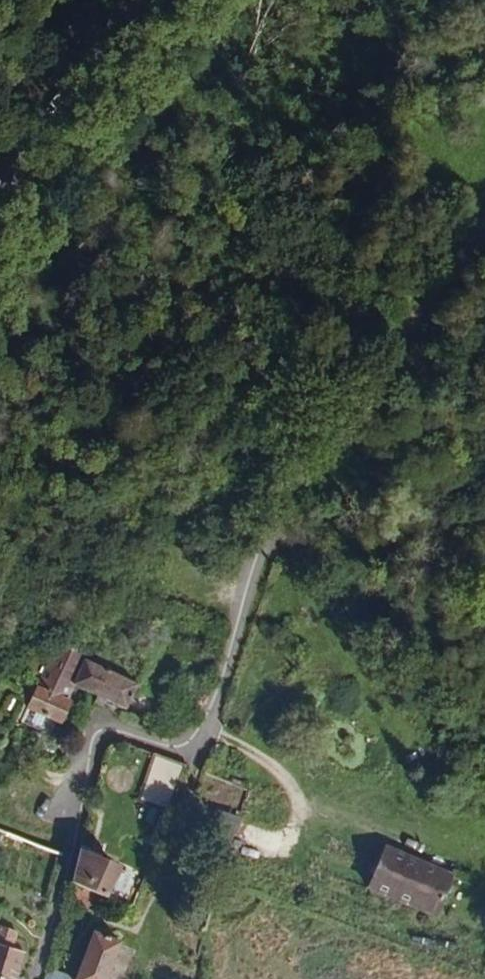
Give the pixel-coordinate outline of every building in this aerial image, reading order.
[(75,691),(84,666),(87,659),(57,645),(38,687),(69,702),(75,691)] [(99,703),(109,678),(84,666),(75,691),(99,703)] [(130,719),(141,694),(109,678),(99,703),(130,719)] [(62,726),(73,703),(69,702),(38,687),(27,710),(62,726)] [(62,726),(27,710),(20,726),(56,741),(62,726)] [(163,816),(179,773),(154,762),(146,760),(130,803),(163,816)] [(239,786),(219,789),(223,806),(243,803),(239,786)] [(382,857),(367,899),(433,925),(449,885),(382,857)] [(123,902),(130,878),(85,859),(77,883),(123,902)] [(122,939),(92,927),(74,978),(108,978),(122,939)] [(11,958),(3,956),(7,946),(0,943),(0,978),(4,978),(11,958)]
